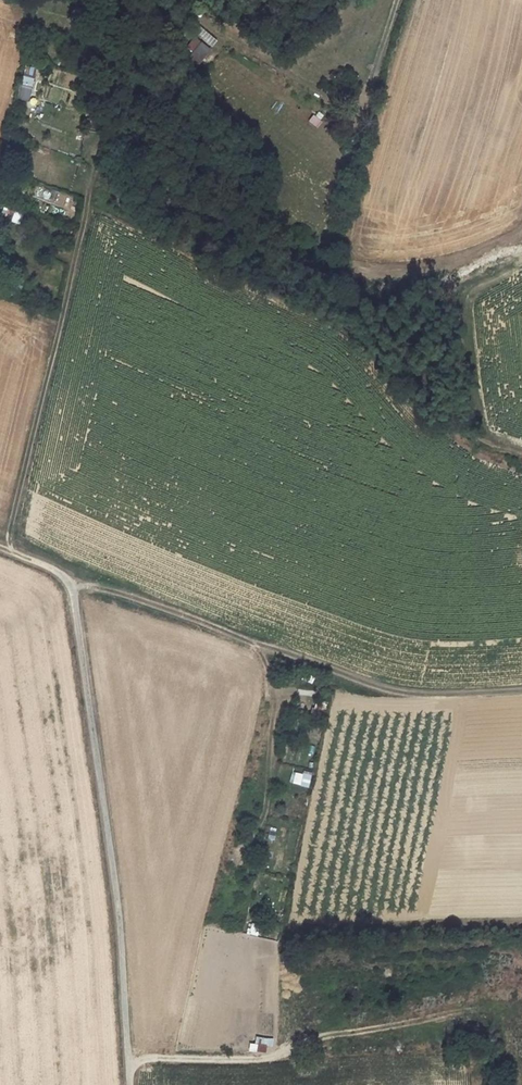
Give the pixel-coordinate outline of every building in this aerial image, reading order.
[(198,37),(210,48),(216,41),(203,30),(198,37)] [(208,50),(200,43),(186,62),(195,68),(208,50)] [(33,77),(35,69),(24,66),(22,74),(33,77)] [(27,102),(33,78),(21,75),(15,99),(27,102)] [(312,115),(308,122),(317,128),(321,121),(312,115)] [(293,771),(292,785),(309,787),(311,773),(293,771)] [(268,827),(267,839),(274,840),(275,828),(268,827)] [(250,924),(248,934),(256,935),(258,926),(250,924)] [(244,987),(244,1008),(253,1008),(253,987),(244,987)] [(247,1012),(247,1030),(257,1030),(257,1012),(247,1012)] [(272,1032),(275,1017),(262,1014),(258,1029),(272,1032)]
